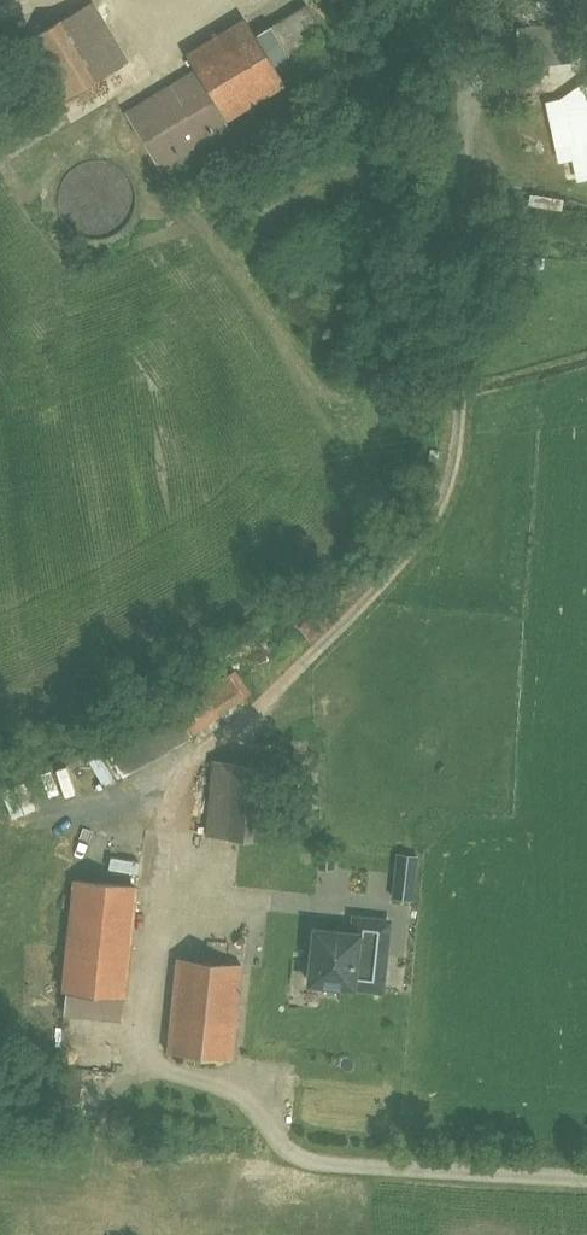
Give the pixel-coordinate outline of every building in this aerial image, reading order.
[(91,0),(24,41),(59,100),(127,59),(91,0)] [(306,2),(255,33),(272,61),(322,30),(306,2)] [(523,63),(573,60),(571,20),(520,23),(523,63)] [(255,33),(196,69),(226,118),(285,83),(272,61),(255,33)] [(195,69),(126,111),(161,169),(229,128),(224,119),(225,119),(195,69)] [(242,700),(228,675),(202,690),(216,715),(242,700)] [(188,731),(216,715),(202,690),(201,688),(173,704),(188,731)] [(173,704),(104,744),(124,778),(193,739),(188,731),(173,704)] [(271,764),(213,759),(207,834),(265,839),(271,764)] [(335,853),(320,852),(319,866),(334,867),(335,853)] [(397,854),(392,896),(413,899),(418,856),(397,854)] [(135,885),(75,878),(64,989),(66,989),(64,1008),(121,1014),(135,885)] [(390,919),(365,916),(357,988),(383,991),(390,919)] [(360,929),(315,925),(309,982),(354,986),(360,929)] [(243,966),(179,959),(169,1050),(232,1057),(243,966)] [(79,1085),(30,1081),(29,1110),(76,1114),(79,1085)]
